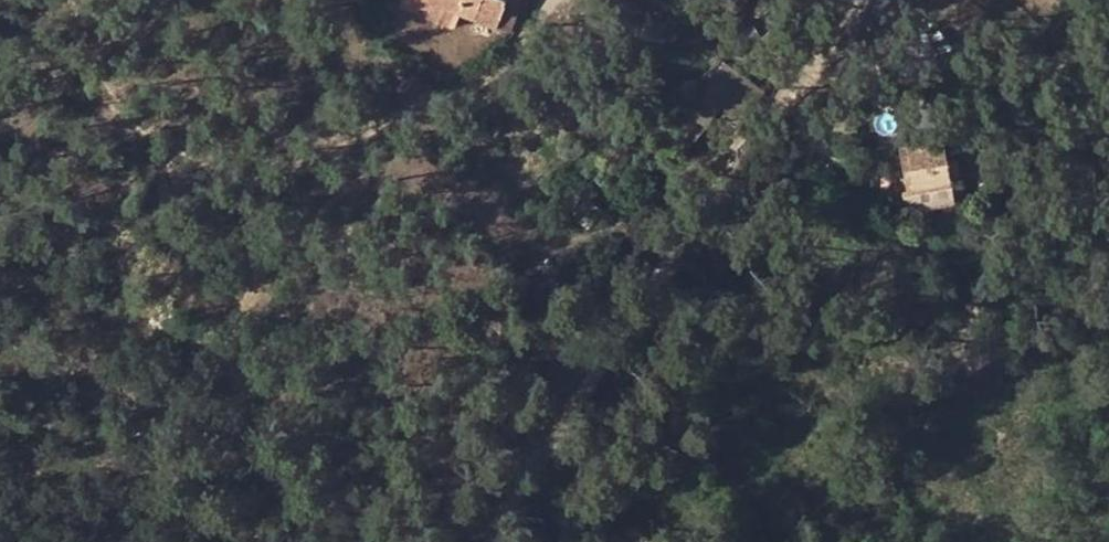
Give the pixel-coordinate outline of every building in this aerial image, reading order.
[(434,0),(404,0),(401,7),(452,32),(462,13),(434,0)] [(462,13),(468,0),(434,0),(462,13)] [(462,13),(513,34),(526,3),(518,0),(468,0),(462,13)] [(725,5),(733,11),(741,0),(719,0),(725,5)] [(725,62),(666,143),(685,156),(743,75),(725,62)] [(905,210),(952,203),(943,137),(895,144),(905,210)]
